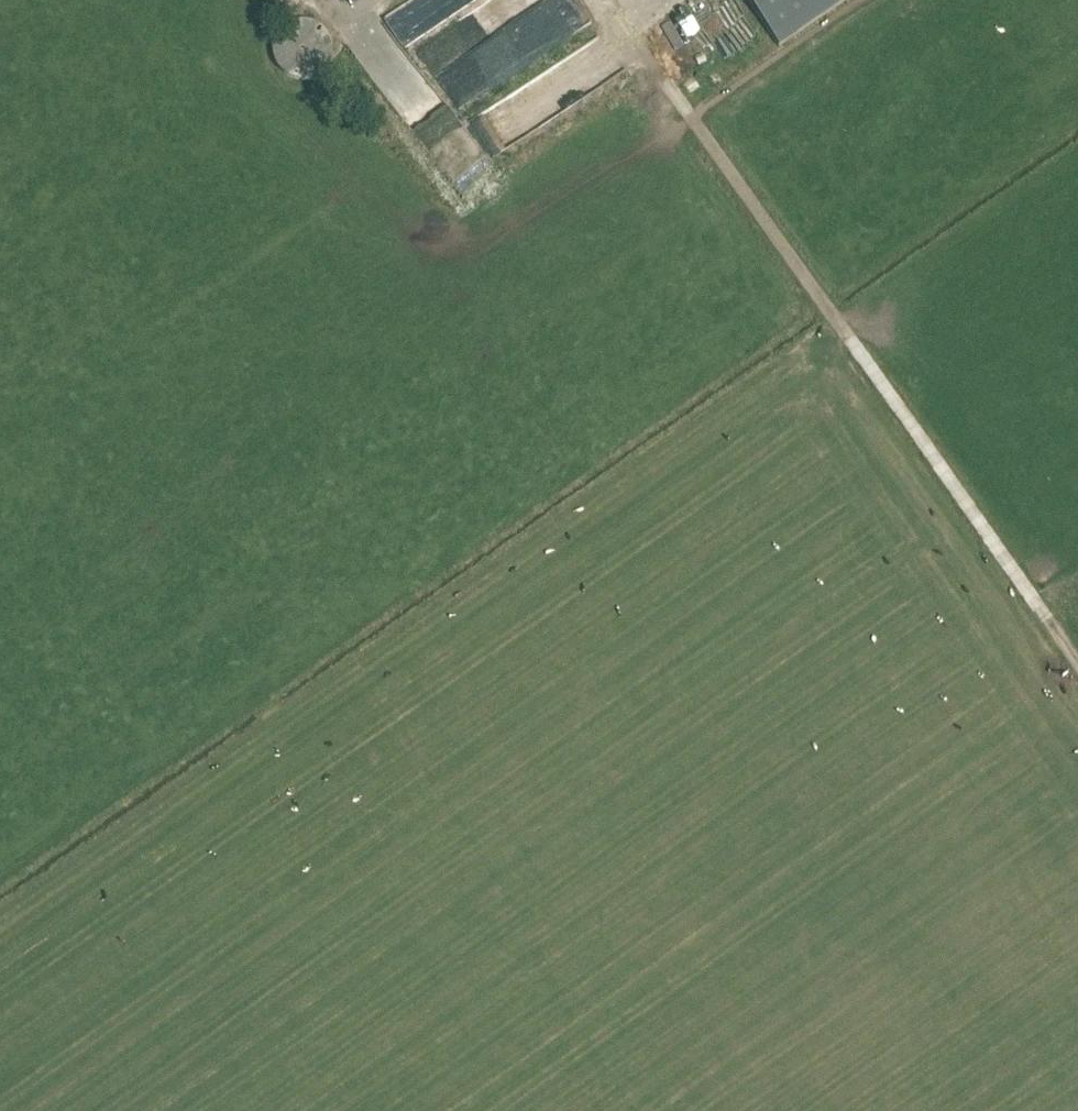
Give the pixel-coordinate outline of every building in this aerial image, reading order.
[(389,22),(410,53),(490,0),(422,0),(389,22)] [(778,47),(846,0),(746,0),(778,47)]
